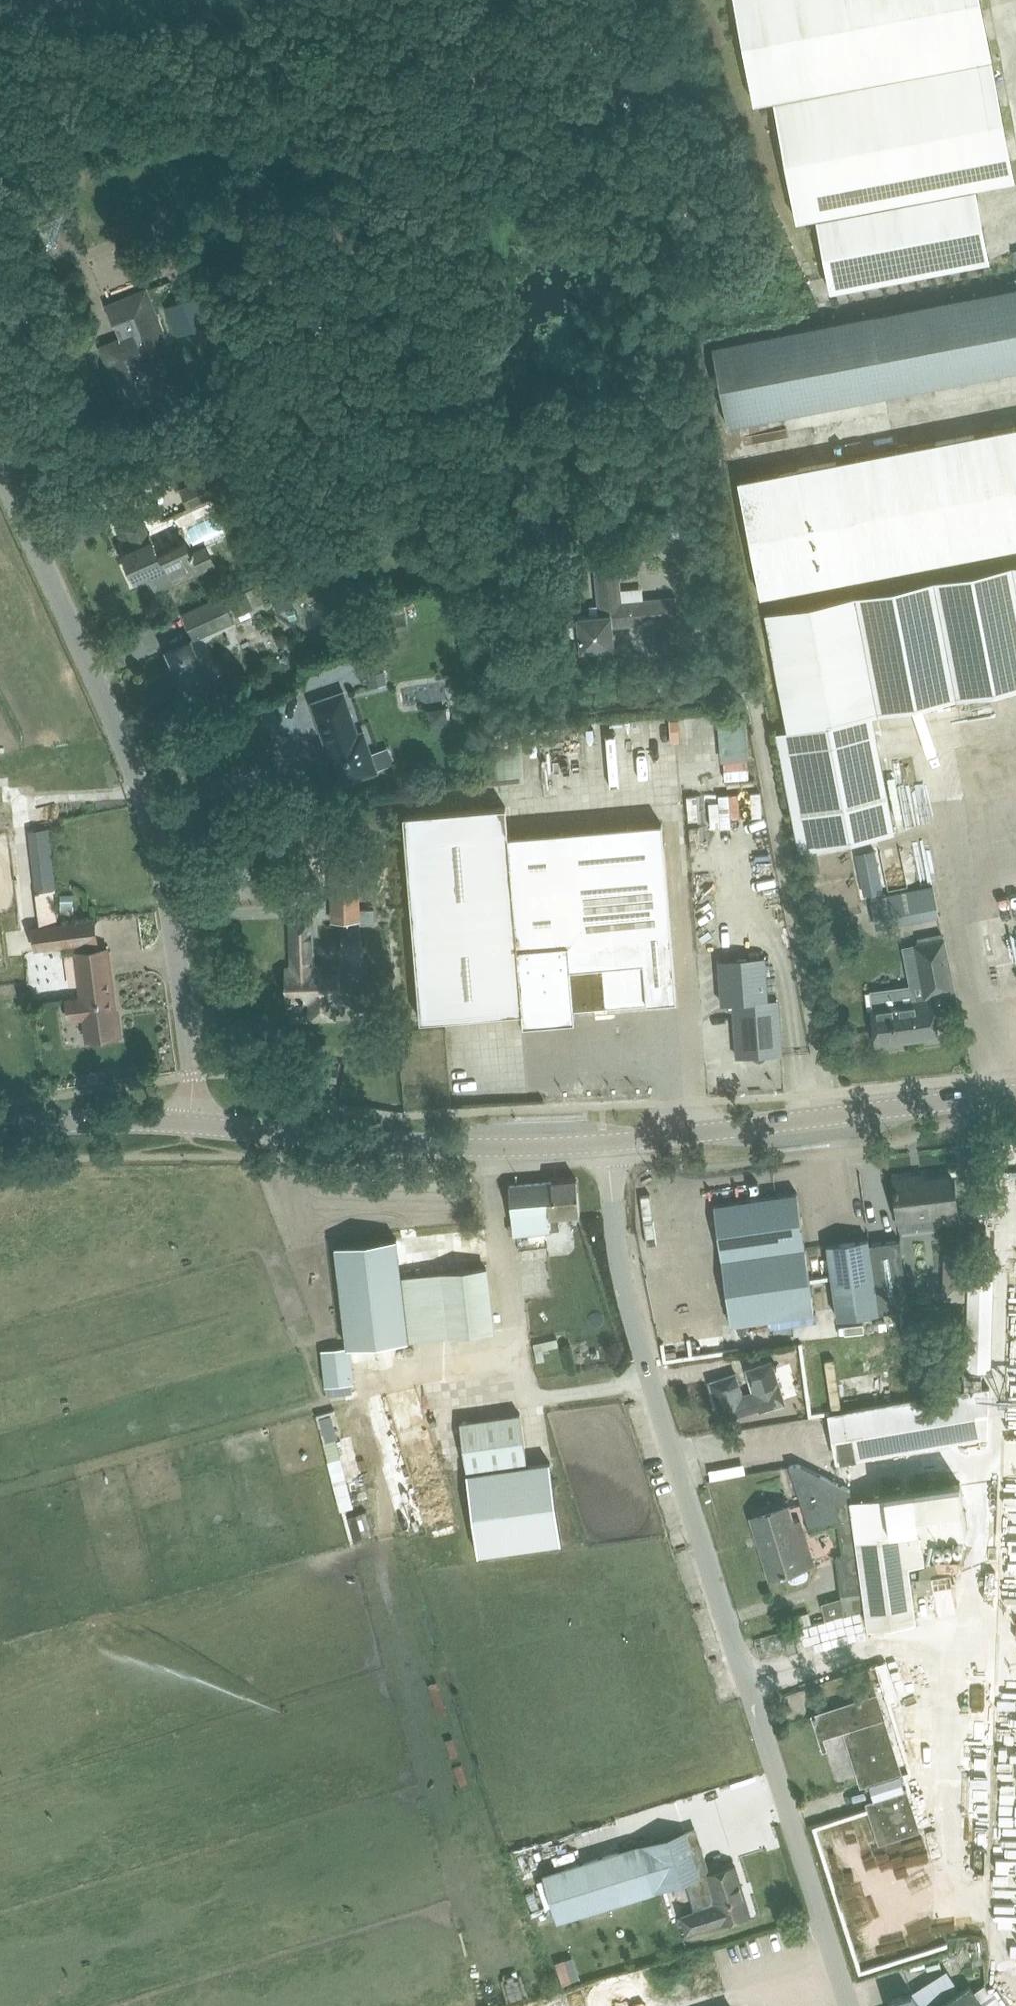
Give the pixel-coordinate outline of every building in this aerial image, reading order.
[(981,0),(735,0),(755,104),(774,100),(797,221),(817,218),(831,291),(991,261),(977,187),(1015,180),(981,0)] [(871,313),(713,345),(730,426),(886,394),(1015,369),(1015,285),(871,313)] [(118,322),(124,336),(100,346),(125,406),(144,399),(137,381),(145,378),(146,380),(179,367),(147,288),(106,304),(114,323),(118,322)] [(213,321),(201,292),(171,304),(183,333),(213,321)] [(740,480),(762,594),(1015,545),(1015,426),(740,480)] [(306,432),(293,434),(296,447),(308,445),(306,432)] [(189,508),(215,497),(230,490),(221,470),(180,489),(189,508)] [(186,539),(160,551),(146,518),(127,526),(137,548),(124,553),(136,578),(150,572),(158,590),(177,582),(215,566),(206,546),(192,551),(186,539)] [(569,639),(572,662),(594,660),(593,649),(615,647),(613,626),(655,622),(657,643),(679,641),(675,597),(621,602),(617,559),(595,561),(600,615),(578,617),(580,638),(569,639)] [(1015,687),(1015,565),(766,614),(789,731),(1015,687)] [(237,616),(254,608),(254,607),(265,602),(258,585),(229,598),(237,616)] [(290,588),(270,594),(276,612),(296,605),(290,588)] [(227,598),(223,599),(185,613),(195,639),(236,623),(233,615),(227,598)] [(404,601),(381,605),(385,627),(408,623),(404,601)] [(296,609),(289,610),(292,620),(298,618),(296,609)] [(220,709),(213,689),(192,638),(165,650),(186,697),(179,700),(186,720),(220,709)] [(384,671),(369,675),(372,687),(387,683),(384,671)] [(330,757),(323,759),(332,786),(379,770),(365,729),(359,731),(345,691),(312,702),(330,757)] [(430,725),(447,724),(446,705),(429,705),(430,725)] [(718,755),(747,755),(747,712),(717,713),(718,755)] [(668,716),(668,738),(682,738),(681,716),(668,716)] [(876,736),(781,754),(799,850),(895,832),(876,736)] [(708,794),(709,824),(739,824),(738,794),(708,794)] [(422,1020),(523,1011),(508,836),(506,806),(404,815),(422,1020)] [(523,1011),(524,1024),(576,1019),(575,1008),(677,999),(662,823),(508,836),(523,1011)] [(875,849),(863,852),(871,894),(883,891),(875,849)] [(361,919),(359,859),(329,860),(331,921),(361,919)] [(872,908),(882,906),(886,926),(940,915),(934,885),(870,898),(872,908)] [(40,925),(32,926),(35,948),(99,940),(96,919),(59,922),(57,907),(54,891),(35,892),(40,925)] [(75,911),(73,893),(61,894),(63,912),(75,911)] [(350,977),(339,977),(339,962),(316,963),(315,920),(293,921),(295,976),(289,977),(290,999),(301,999),(301,1001),(305,1001),(305,998),(313,998),(314,1016),(334,1015),(333,997),(351,997),(350,977)] [(873,1009),(878,1043),(896,1040),(895,1037),(912,1035),(912,1038),(938,1035),(933,996),(956,992),(946,937),(913,943),(924,996),(917,1000),(912,986),(871,991),(873,1009)] [(117,1017),(108,948),(80,952),(85,985),(80,985),(82,997),(68,999),(70,1019),(85,1017),(87,1040),(121,1035),(119,1017),(117,1017)] [(371,956),(372,972),(389,971),(388,955),(371,956)] [(761,1061),(768,1055),(782,1054),(778,999),(768,1000),(764,957),(720,960),(723,1004),(734,1003),(738,1057),(753,1056),(761,1061)] [(29,990),(20,991),(21,1001),(30,1000),(29,990)] [(913,1176),(895,1178),(897,1198),(901,1227),(958,1220),(956,1196),(953,1176),(914,1181),(913,1176)] [(560,1216),(581,1213),(578,1179),(510,1185),(515,1235),(547,1231),(547,1230),(561,1229),(560,1216)] [(732,1323),(815,1311),(798,1192),(715,1204),(732,1323)] [(828,1244),(831,1264),(839,1318),(880,1312),(870,1247),(869,1238),(828,1244)] [(488,1316),(482,1268),(401,1278),(396,1240),(336,1246),(348,1347),(351,1346),(494,1330),(493,1316),(488,1316)] [(901,1243),(870,1247),(880,1312),(911,1308),(901,1243)] [(942,1262),(942,1270),(930,1270),(931,1287),(915,1287),(915,1297),(955,1296),(954,1262),(942,1262)] [(992,1369),(994,1279),(969,1278),(966,1369),(992,1369)] [(543,1349),(559,1346),(557,1338),(534,1342),(537,1361),(545,1360),(543,1349)] [(322,1350),(326,1385),(355,1382),(351,1346),(348,1347),(322,1350)] [(615,1349),(608,1359),(614,1364),(622,1354),(615,1349)] [(560,1357),(538,1362),(541,1374),(563,1369),(560,1357)] [(737,1373),(711,1381),(723,1420),(760,1408),(761,1411),(786,1403),(779,1384),(781,1383),(773,1359),(745,1368),(753,1392),(743,1395),(737,1373)] [(965,1390),(889,1403),(843,1411),(830,1414),(839,1461),(989,1434),(990,1386),(982,1387),(982,1372),(965,1372),(965,1390)] [(321,1438),(337,1436),(334,1408),(317,1411),(321,1438)] [(521,1413),(461,1422),(467,1469),(527,1460),(521,1413)] [(336,1437),(324,1440),(348,1537),(367,1533),(361,1506),(354,1508),(336,1437)] [(528,1464),(468,1472),(479,1554),(562,1542),(550,1461),(528,1464)] [(709,1477),(744,1473),(743,1463),(708,1467),(709,1477)] [(798,1463),(792,1465),(801,1495),(811,1530),(838,1522),(843,1555),(837,1556),(845,1614),(865,1611),(868,1628),(917,1621),(909,1567),(928,1564),(924,1537),(969,1530),(962,1483),(853,1500),(851,1489),(798,1463)] [(783,1574),(788,1573),(790,1578),(793,1580),(798,1581),(806,1578),(808,1575),(809,1572),(807,1565),(815,1563),(801,1521),(793,1523),(788,1507),(753,1518),(771,1577),(782,1573),(783,1574)] [(799,1649),(794,1630),(782,1633),(788,1652),(799,1649)] [(875,1696),(833,1709),(814,1715),(821,1737),(845,1729),(863,1785),(899,1773),(875,1696)] [(935,1797),(936,1781),(907,1792),(869,1804),(881,1842),(921,1830),(920,1828),(937,1822),(932,1807),(930,1799),(935,1797)] [(659,1839),(639,1845),(654,1892),(673,1886),(692,1880),(678,1833),(659,1839)] [(639,1844),(543,1873),(557,1921),(654,1892),(639,1845),(639,1844)] [(736,1866),(709,1874),(718,1903),(682,1915),(687,1932),(723,1921),(724,1922),(751,1914),(736,1866)] [(999,1939),(1011,1962),(1015,1959),(1015,1941),(1012,1932),(999,1939)] [(573,1955),(556,1957),(558,1980),(575,1978),(573,1955)] [(939,2005),(984,2005),(971,1985),(939,2005)] [(909,1995),(890,2000),(892,2005),(921,2005),(913,1993),(909,1995)]
